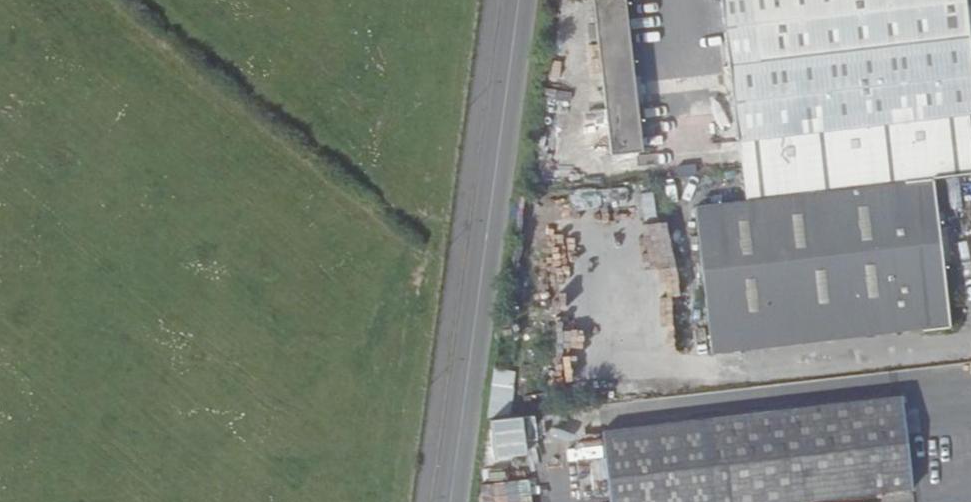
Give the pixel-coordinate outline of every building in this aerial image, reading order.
[(624,0),(591,0),(608,159),(640,154),(635,108),(632,79),(624,0)] [(697,240),(707,334),(709,354),(946,331),(931,182),(970,179),(970,154),(968,124),(970,124),(970,55),(965,0),(718,0),(725,69),(728,99),(739,201),(697,206),(695,206),(697,240)] [(721,92),(721,100),(728,99),(725,69),(717,69),(718,77),(638,85),(637,79),(632,79),(635,108),(640,107),(639,99),(721,92)] [(748,423),(596,442),(602,501),(885,501),(906,499),(896,407),(748,423)]
